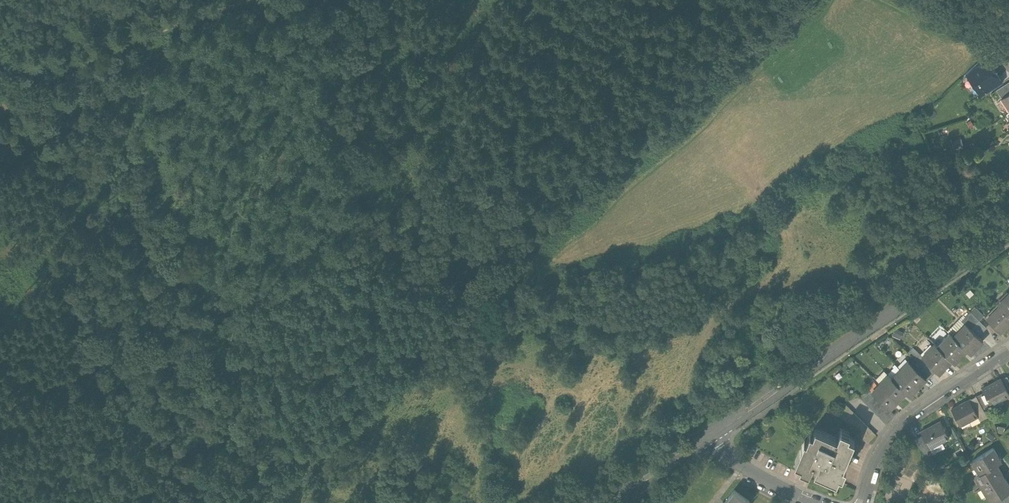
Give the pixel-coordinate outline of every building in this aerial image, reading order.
[(968,74),(981,94),(1003,79),(989,59),(968,74)] [(1008,96),(1008,85),(998,93),(1003,100),(1008,96)] [(959,143),(949,146),(952,155),(962,152),(959,143)] [(1008,317),(1008,294),(998,305),(999,307),(1008,317)] [(1000,334),(1008,325),(1008,317),(999,307),(987,320),(1000,334)] [(970,313),(980,322),(985,317),(975,308),(970,313)] [(963,317),(960,320),(966,326),(971,331),(980,322),(970,313),(965,318),(963,317)] [(947,333),(949,335),(953,339),(966,326),(960,320),(947,333)] [(980,322),(971,331),(978,338),(987,328),(980,322)] [(966,326),(953,339),(967,352),(971,356),(984,343),(978,338),(971,331),(966,326)] [(949,335),(937,349),(951,362),(955,365),(967,352),(953,339),(949,335)] [(937,372),(939,375),(951,362),(937,349),(935,346),(923,358),(922,359),(927,364),(937,372)] [(917,362),(923,368),(927,364),(922,359),(923,358),(912,349),(908,354),(917,362)] [(909,362),(901,370),(920,388),(928,380),(920,372),(913,366),(909,362)] [(917,362),(913,366),(920,372),(923,368),(917,362)] [(927,364),(923,368),(933,376),(937,372),(927,364)] [(923,368),(920,372),(928,380),(929,381),(933,376),(923,368)] [(901,370),(892,380),(907,393),(911,397),(920,388),(901,370)] [(880,385),(899,402),(907,393),(892,380),(888,376),(880,385)] [(991,404),(1008,394),(1008,392),(1008,390),(1003,381),(1002,379),(983,389),(985,393),(991,404)] [(871,394),(890,412),(899,402),(880,385),(871,394)] [(886,423),(893,415),(890,412),(871,394),(867,390),(859,398),(886,423)] [(985,393),(978,397),(984,408),(991,404),(985,393)] [(978,397),(971,400),(980,416),(982,419),(988,415),(984,408),(978,397)] [(952,411),(960,427),(980,416),(971,400),(952,411)] [(833,411),(867,443),(875,435),(841,404),(833,411)] [(923,436),(930,449),(950,438),(940,422),(921,433),(923,436)] [(810,472),(814,462),(818,464),(815,471),(837,480),(840,474),(843,475),(847,467),(844,466),(855,439),(849,437),(851,434),(841,430),(838,437),(815,428),(813,434),(810,432),(806,440),(805,439),(795,463),(801,466),(800,468),(810,472)] [(930,449),(923,436),(916,441),(923,453),(930,449)] [(970,463),(978,476),(996,465),(1002,461),(994,448),(970,463)] [(990,502),(1008,491),(1008,485),(996,465),(978,476),(974,479),(990,502)] [(724,502),(750,502),(734,490),(724,502)] [(990,502),(1008,502),(1008,491),(990,502)]
